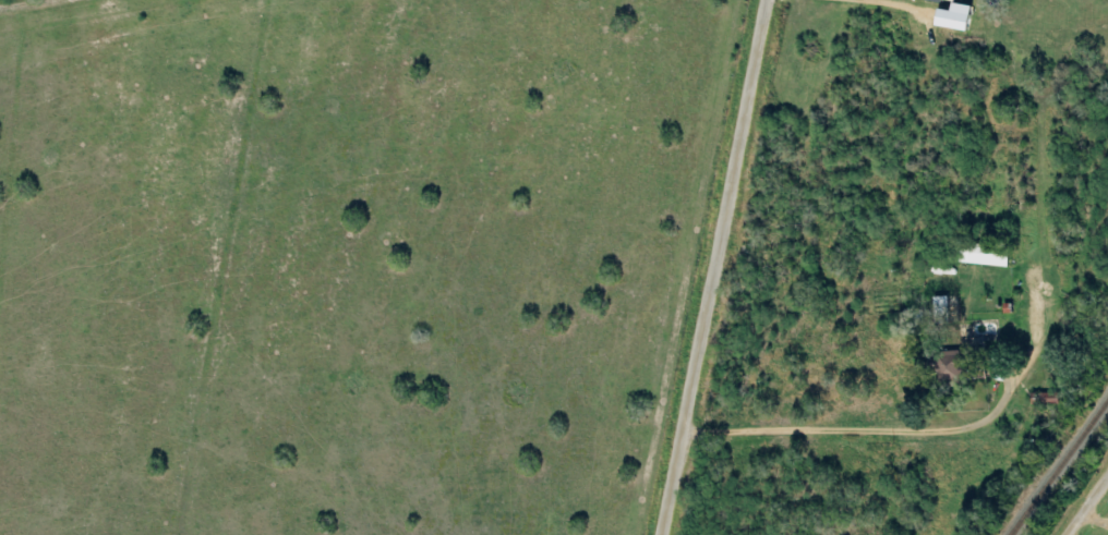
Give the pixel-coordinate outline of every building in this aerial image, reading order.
[(968,33),(973,8),(953,4),(952,12),(940,10),(936,27),(968,33)] [(960,262),(1008,269),(1011,249),(963,242),(960,262)] [(966,383),(967,352),(945,351),(945,368),(941,368),(941,383),(966,383)]
